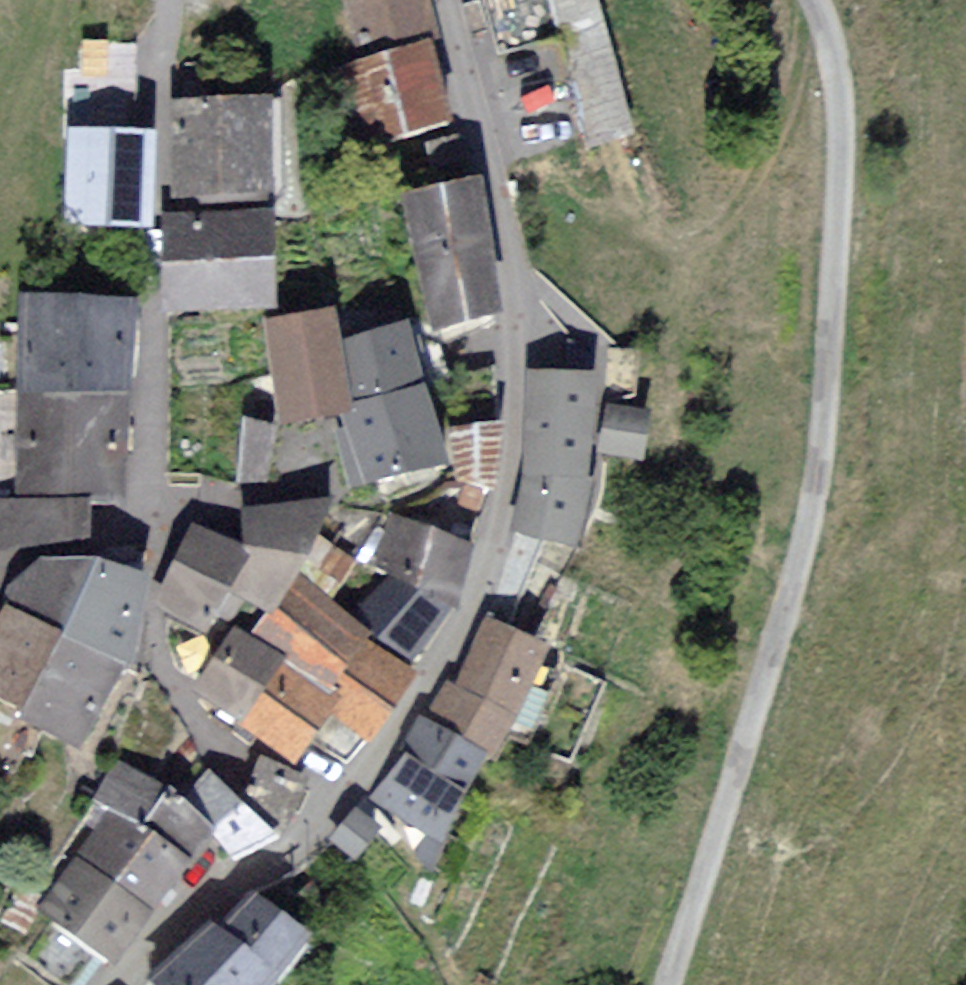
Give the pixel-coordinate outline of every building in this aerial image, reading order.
[(364,55),(426,37),(435,35),(425,0),(347,0),(364,55)] [(502,51),(558,36),(589,150),(635,138),(599,0),(488,0),(502,51)] [(71,32),(69,134),(129,135),(130,49),(93,48),(93,32),(71,32)] [(360,140),(449,114),(426,37),(364,55),(337,63),(360,140)] [(270,102),(179,101),(178,195),(269,196),(270,102)] [(145,220),(147,136),(129,135),(69,134),(68,219),(145,220)] [(497,308),(469,181),(409,194),(437,321),(497,308)] [(267,215),(171,219),(174,304),(271,301),(267,215)] [(130,301),(23,298),(21,389),(128,391),(130,301)] [(292,419),(351,406),(349,398),(337,343),(329,310),(270,324),(290,412),(292,419)] [(407,327),(337,343),(349,398),(419,382),(407,327)] [(533,373),(528,472),(584,475),(590,376),(533,373)] [(352,479),(437,460),(419,382),(349,398),(351,406),(356,426),(341,430),(352,479)] [(128,391),(21,389),(18,500),(0,500),(0,544),(88,532),(88,502),(126,502),(128,391)] [(649,414),(610,407),(602,447),(641,454),(649,414)] [(272,428),(247,420),(242,477),(260,479),(272,428)] [(497,423),(450,429),(460,477),(491,484),(497,423)] [(574,541),(591,477),(584,475),(528,472),(514,525),(574,541)] [(244,508),(250,550),(228,586),(267,610),(288,575),(311,535),(328,500),(244,508)] [(395,517),(379,564),(400,574),(452,602),(470,545),(395,517)] [(160,601),(204,627),(228,586),(250,550),(197,524),(160,601)] [(329,599),(353,560),(311,535),(288,575),(329,599)] [(14,583),(10,602),(67,632),(124,661),(129,664),(151,573),(98,560),(46,558),(14,583)] [(419,652),(452,602),(400,574),(362,611),(419,652)] [(363,638),(371,624),(329,599),(288,575),(267,610),(251,636),(283,655),(280,661),(337,695),(329,707),(372,733),(411,667),(363,638)] [(67,632),(10,602),(0,621),(0,694),(27,709),(67,632)] [(448,683),(430,716),(486,747),(489,748),(544,648),(493,621),(457,687),(448,683)] [(201,686),(248,715),(280,661),(283,655),(251,636),(236,627),(201,686)] [(124,661),(67,632),(27,709),(25,713),(82,742),(124,661)] [(337,695),(280,661),(248,715),(243,722),(300,756),(329,707),(337,695)] [(404,749),(467,783),(486,747),(430,716),(423,713),(403,749),(404,749)] [(440,833),(467,783),(404,749),(377,799),(424,825),(440,833)] [(102,794),(116,804),(190,856),(215,822),(186,802),(126,759),(102,794)] [(302,787),(259,763),(243,802),(277,832),(302,787)] [(186,802),(215,822),(242,847),(277,832),(243,802),(215,774),(186,802)] [(178,874),(190,856),(116,804),(81,854),(152,904),(162,911),(185,879),(178,874)] [(377,826),(358,809),(335,835),(354,852),(377,826)] [(81,854),(47,902),(44,906),(115,956),(152,904),(81,854)] [(7,915),(28,929),(44,906),(47,902),(26,888),(7,915)] [(307,935),(258,897),(227,932),(214,924),(158,974),(172,984),(264,984),(307,935)]
